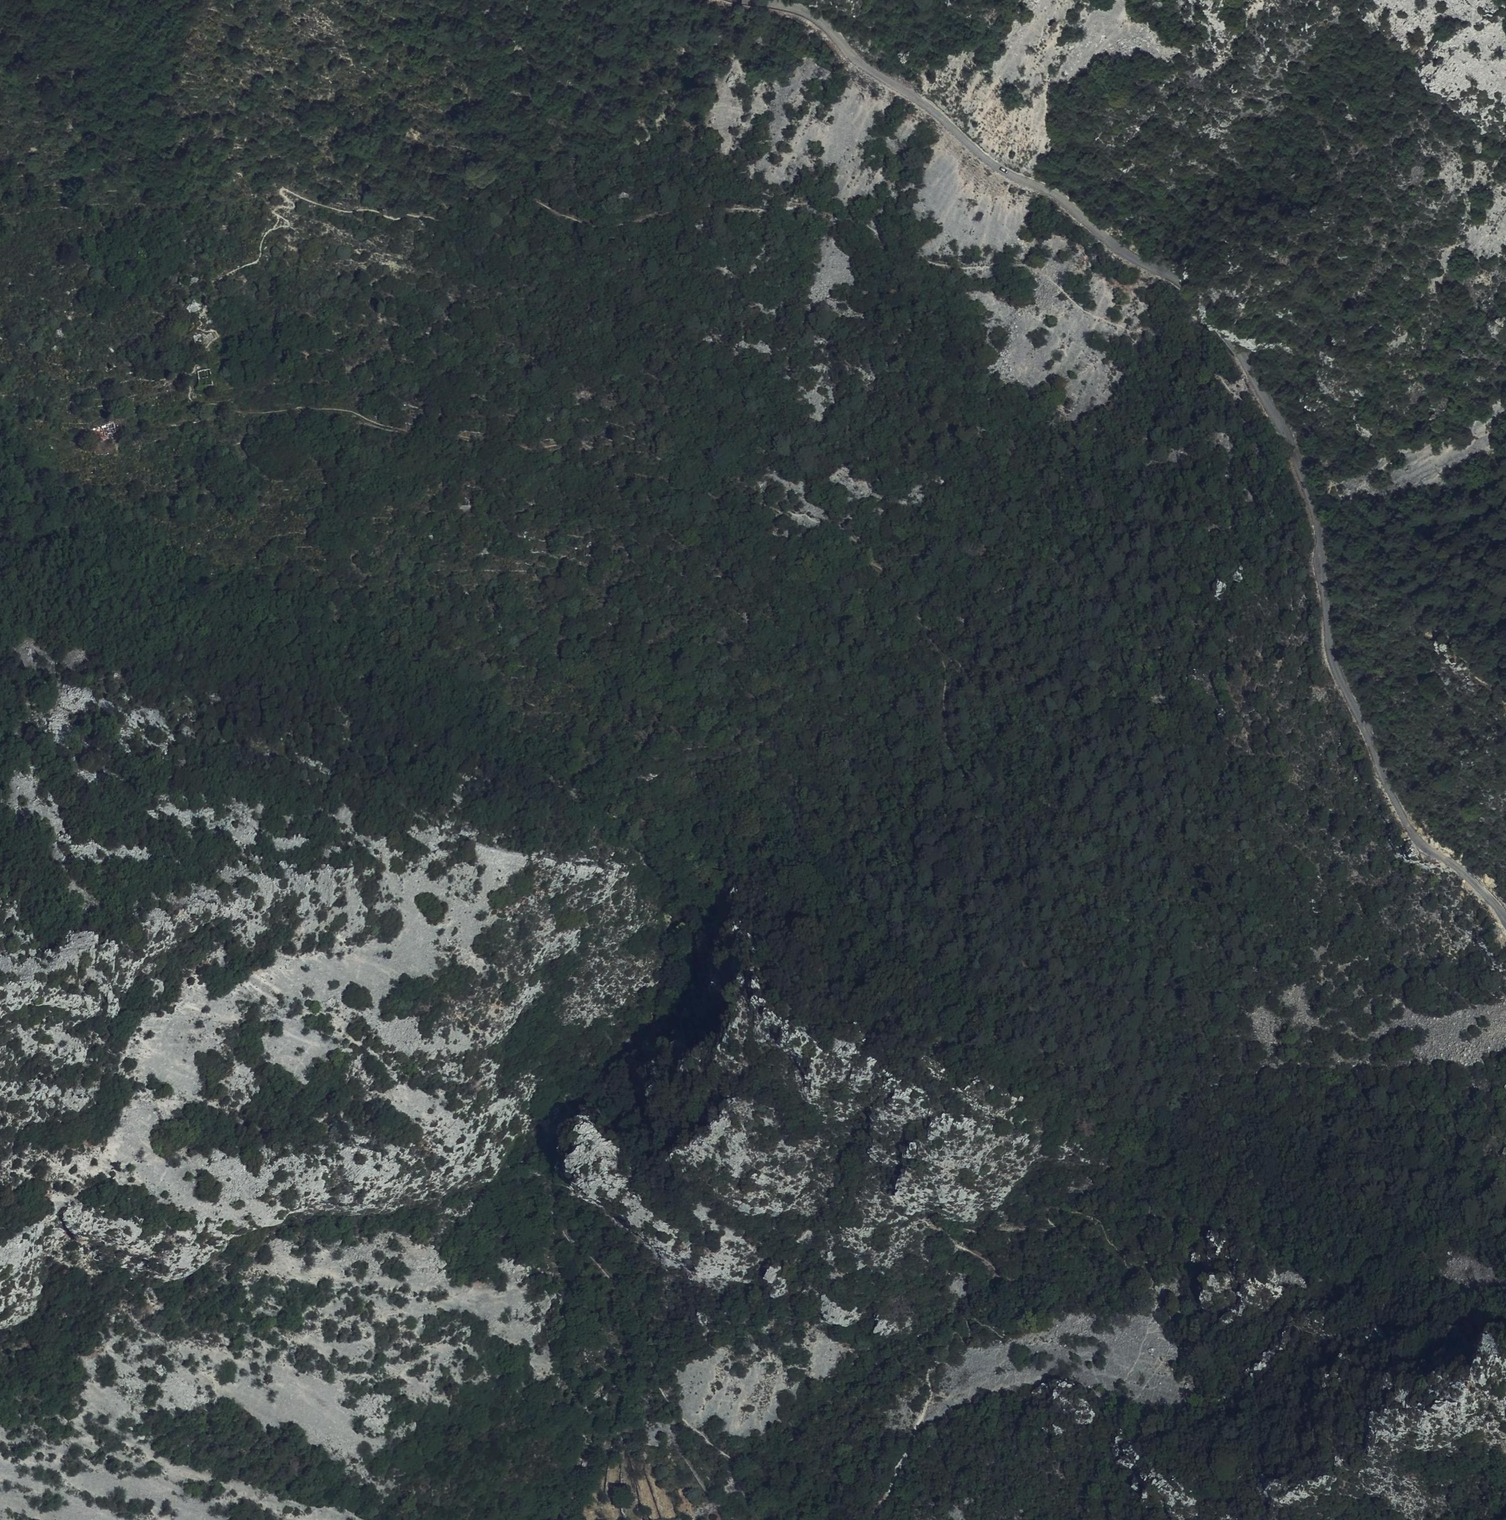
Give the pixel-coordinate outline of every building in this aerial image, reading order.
[(189,282),(190,274),(176,272),(175,280),(189,282)] [(199,386),(210,385),(207,368),(196,370),(199,386)]
